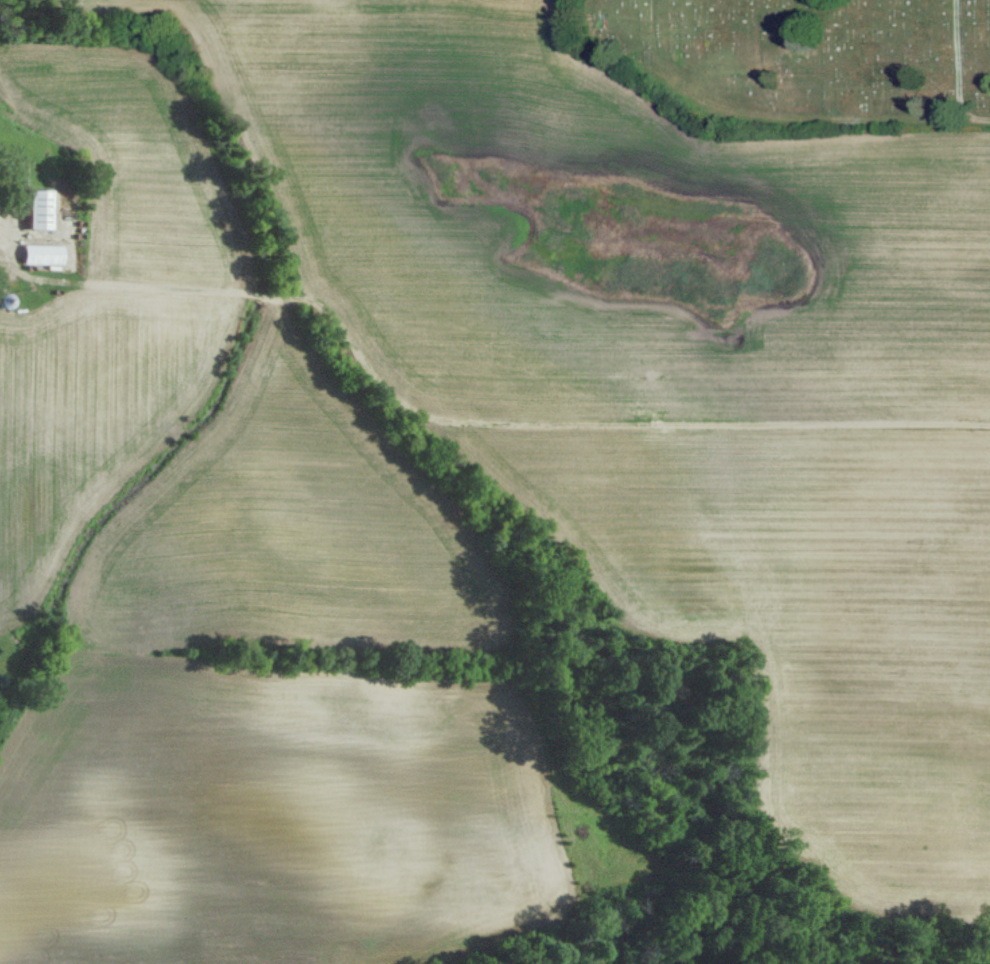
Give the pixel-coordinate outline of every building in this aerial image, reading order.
[(18,228),(41,228),(41,189),(18,189),(18,228)] [(53,263),(53,244),(14,244),(14,263),(53,263)]
